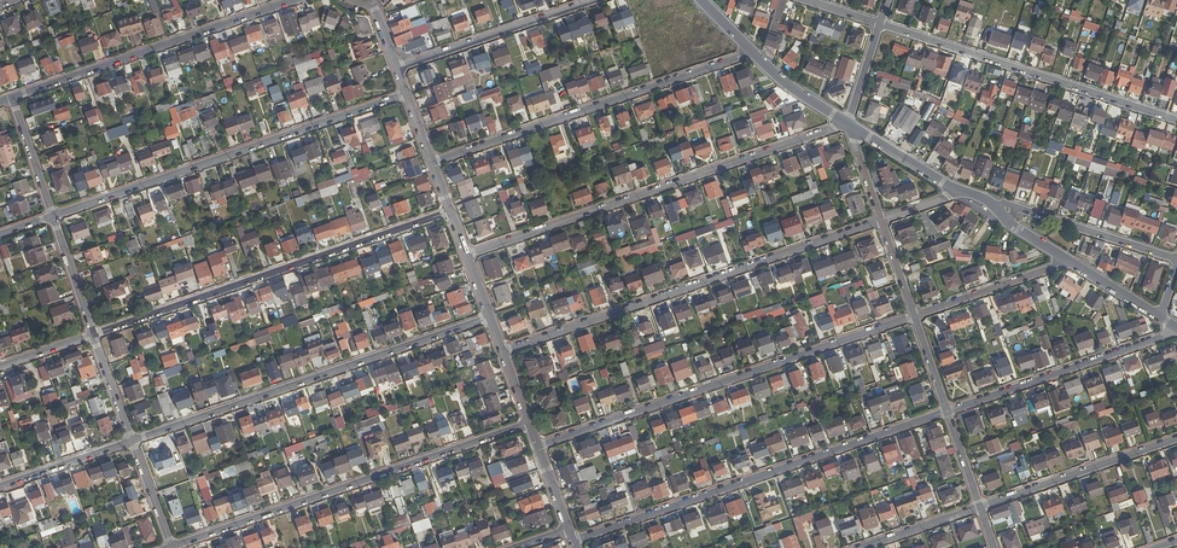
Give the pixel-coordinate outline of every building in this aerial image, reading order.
[(49,17),(62,11),(58,0),(47,0),(42,2),(49,17)] [(86,0),(80,0),(85,10),(90,8),(86,0)] [(90,8),(94,6),(92,0),(86,0),(90,8)] [(155,0),(148,0),(154,15),(160,13),(158,9),(155,0)] [(197,16),(204,14),(199,0),(184,6),(188,18),(196,15),(197,16)] [(511,0),(500,0),(503,10),(509,8),(511,14),(516,13),(511,0)] [(535,0),(523,0),(519,1),(522,11),(537,6),(535,0)] [(727,8),(733,9),(736,0),(730,0),(727,8)] [(737,8),(751,13),(754,3),(745,0),(740,0),(737,8)] [(763,45),(776,56),(778,49),(781,39),(773,36),(785,0),(777,0),(775,8),(763,45)] [(769,6),(775,8),(777,0),(771,0),(769,6)] [(899,11),(911,15),(916,0),(903,0),(899,11)] [(1145,11),(1161,16),(1166,3),(1156,0),(1148,0),(1145,11)] [(1165,9),(1173,12),(1176,0),(1168,0),(1165,9)] [(447,17),(442,4),(439,5),(443,19),(447,17)] [(959,5),(955,17),(961,19),(964,21),(964,22),(969,24),(973,10),(959,5)] [(1128,10),(1123,25),(1129,26),(1132,16),(1134,17),(1135,14),(1133,13),(1135,7),(1130,5),(1129,10),(1128,10)] [(166,21),(183,15),(180,6),(175,8),(175,7),(169,9),(170,11),(163,13),(166,21)] [(923,7),(919,21),(932,25),(936,11),(923,7)] [(341,15),(328,8),(323,18),(327,20),(326,22),(336,26),(341,15)] [(298,19),(302,32),(312,29),(311,27),(319,25),(314,12),(311,13),(310,9),(305,11),(306,12),(301,14),(303,18),(298,19)] [(490,20),(487,9),(475,13),(479,24),(490,20)] [(29,29),(42,24),(36,10),(32,12),(33,14),(24,18),(29,29)] [(630,10),(620,13),(624,26),(634,22),(630,10)] [(755,11),(751,23),(764,27),(768,15),(755,11)] [(298,19),(296,13),(282,17),(289,36),(302,32),(298,19)] [(620,13),(610,16),(615,29),(624,26),(620,13)] [(604,14),(593,17),(596,27),(608,23),(604,14)] [(451,29),(452,32),(470,26),(466,15),(452,19),(454,23),(449,24),(451,29)] [(8,35),(21,30),(16,16),(11,18),(11,19),(3,23),(8,35)] [(137,31),(143,30),(138,16),(128,20),(128,22),(132,34),(138,32),(137,31)] [(359,40),(374,35),(372,30),(368,19),(364,17),(356,16),(357,17),(355,18),(357,22),(358,21),(359,25),(362,33),(358,35),(359,40)] [(391,25),(394,35),(418,27),(416,22),(410,24),(409,19),(404,20),(403,17),(400,18),(401,21),(391,25)] [(451,29),(449,24),(447,17),(443,19),(432,23),(427,25),(429,31),(444,26),(446,31),(436,34),(439,41),(452,37),(449,30),(451,29)] [(588,17),(578,20),(578,21),(583,34),(592,31),(588,17)] [(344,19),(340,26),(346,28),(349,21),(344,18),(344,19)] [(972,18),(966,35),(976,38),(982,21),(972,18)] [(128,20),(127,19),(117,23),(122,36),(128,34),(128,36),(133,34),(132,34),(128,22),(128,20)] [(162,32),(158,19),(145,23),(150,37),(162,32)] [(276,19),(261,24),(261,25),(265,36),(273,33),(273,34),(280,32),(278,25),(276,19)] [(834,24),(820,19),(816,31),(831,35),(830,37),(838,39),(842,27),(834,25),(834,24)] [(941,19),(937,29),(947,32),(950,22),(941,19)] [(583,34),(578,21),(568,25),(568,26),(572,39),(573,40),(583,36),(583,34)] [(787,21),(782,35),(787,37),(789,37),(790,33),(801,37),(802,33),(804,34),(806,28),(787,21)] [(1084,27),(1099,32),(1101,26),(1086,22),(1084,27)] [(394,35),(393,36),(398,49),(405,47),(407,52),(421,48),(426,46),(425,41),(424,39),(409,44),(407,39),(429,31),(427,25),(418,27),(394,35)] [(263,39),(258,26),(245,30),(249,43),(263,39)] [(572,39),(568,26),(558,29),(562,42),(572,39)] [(50,33),(47,28),(39,31),(41,36),(50,33)] [(851,29),(846,45),(858,48),(862,33),(851,29)] [(540,30),(529,33),(533,44),(539,42),(541,48),(546,46),(540,30)] [(988,30),(984,41),(989,42),(988,43),(1002,47),(1003,46),(1008,47),(1010,40),(1005,39),(1006,36),(988,30)] [(425,41),(432,39),(429,31),(407,39),(409,44),(424,39),(425,41)] [(1027,35),(1016,32),(1011,47),(1022,51),(1027,35)] [(71,33),(53,39),(56,48),(74,42),(71,33)] [(100,38),(104,48),(120,43),(117,33),(100,38)] [(781,39),(778,49),(782,51),(787,37),(782,35),(781,39)] [(78,42),(82,54),(98,48),(94,37),(78,42)] [(233,55),(250,49),(246,37),(229,43),(233,55)] [(1034,37),(1030,50),(1042,54),(1046,41),(1034,37)] [(30,42),(32,47),(41,44),(39,39),(30,42)] [(353,43),(360,62),(374,57),(372,51),(370,52),(367,46),(370,45),(372,44),(370,39),(359,43),(358,41),(353,43)] [(218,61),(224,59),(219,46),(217,40),(211,42),(218,61)] [(1068,42),(1064,55),(1074,58),(1078,46),(1068,42)] [(219,46),(224,59),(229,57),(225,44),(219,46)] [(896,44),(893,52),(909,57),(911,51),(911,49),(896,44)] [(193,49),(198,62),(211,58),(206,45),(193,49)] [(791,50),(783,60),(789,65),(798,55),(796,54),(801,49),(795,45),(791,50)] [(330,59),(336,57),(332,48),(327,50),(330,59)] [(496,67),(512,62),(507,48),(492,53),(496,67)] [(1045,48),(1041,60),(1053,64),(1056,52),(1045,48)] [(180,53),(178,54),(182,63),(185,62),(186,64),(193,62),(191,58),(191,56),(194,55),(192,49),(180,53)] [(909,57),(906,64),(919,68),(921,64),(923,55),(911,51),(909,57)] [(923,55),(921,64),(935,68),(939,55),(929,52),(928,54),(924,52),(923,55)] [(294,65),(295,66),(300,65),(301,64),(312,60),(311,57),(299,61),(296,53),(291,54),(294,65)] [(487,53),(473,58),(477,71),(491,66),(487,53)] [(291,54),(283,57),(287,67),(294,65),(291,54)] [(940,55),(935,70),(939,71),(939,69),(947,71),(951,59),(940,55)] [(168,71),(180,67),(177,57),(164,62),(168,71)] [(569,62),(567,57),(557,60),(559,66),(567,63),(569,62)] [(842,57),(835,78),(844,80),(848,82),(854,61),(842,57)] [(17,63),(21,75),(36,70),(31,58),(17,63)] [(62,70),(59,61),(52,63),(50,58),(41,61),(43,67),(45,66),(48,75),(62,70)] [(808,58),(804,69),(821,75),(821,74),(829,77),(830,76),(833,66),(834,63),(827,61),(825,65),(808,58)] [(1077,58),(1073,67),(1082,70),(1085,60),(1077,58)] [(301,69),(302,72),(318,66),(316,59),(312,60),(301,64),(302,69),(301,69)] [(466,76),(470,74),(465,60),(461,61),(461,60),(456,62),(449,64),(453,76),(465,72),(466,76)] [(1090,67),(1087,77),(1098,80),(1101,71),(1103,71),(1105,65),(1101,64),(1093,61),(1091,60),(1088,67),(1090,67)] [(957,61),(954,72),(964,76),(968,65),(957,61)] [(219,67),(223,81),(241,75),(236,63),(221,68),(221,67),(219,67)] [(353,68),(358,83),(371,79),(369,74),(367,74),(364,64),(353,68)] [(644,64),(627,69),(631,79),(647,74),(644,64)] [(13,81),(19,79),(14,65),(8,67),(13,81)] [(560,70),(559,66),(555,67),(552,68),(556,78),(562,76),(561,74),(560,70)] [(13,81),(8,67),(0,69),(0,84),(0,85),(13,81)] [(611,85),(622,82),(617,67),(606,71),(611,85)] [(166,81),(162,68),(148,73),(152,85),(166,81)] [(424,85),(437,81),(433,68),(420,73),(424,85)] [(552,68),(541,72),(543,77),(547,76),(548,78),(549,81),(556,78),(552,68)] [(296,71),(300,81),(305,79),(302,72),(301,69),(296,71)] [(1133,78),(1135,73),(1120,69),(1115,84),(1121,86),(1122,84),(1130,87),(1133,78)] [(1104,70),(1101,82),(1110,85),(1112,80),(1114,81),(1115,77),(1113,76),(1114,73),(1104,70)] [(136,76),(127,80),(130,89),(133,88),(135,96),(144,93),(141,84),(146,83),(142,71),(136,74),(136,76)] [(739,92),(741,98),(750,94),(747,85),(756,82),(755,77),(751,78),(749,71),(743,73),(733,76),(739,92)] [(878,76),(888,79),(894,81),(900,83),(902,79),(880,71),(878,76)] [(541,72),(538,73),(541,81),(545,79),(548,78),(547,76),(543,77),(541,72)] [(969,72),(964,87),(980,92),(984,79),(974,76),(974,74),(969,72)] [(467,92),(476,89),(473,82),(470,74),(466,76),(447,82),(450,90),(465,85),(467,92)] [(269,75),(261,78),(263,85),(266,84),(267,86),(270,85),(269,83),(271,82),(269,75)] [(728,79),(723,86),(726,90),(733,88),(729,75),(726,76),(727,78),(728,79)] [(127,80),(126,76),(112,81),(117,94),(130,89),(127,80)] [(878,76),(872,94),(874,95),(880,97),(882,98),(888,79),(878,76)] [(727,78),(726,77),(719,78),(724,92),(726,92),(722,86),(723,86),(728,79),(727,78)] [(261,78),(250,82),(251,83),(246,85),(250,97),(256,94),(254,86),(262,84),(261,78)] [(324,83),(322,78),(305,84),(309,95),(326,89),(324,83)] [(326,89),(328,94),(333,92),(337,91),(337,92),(342,90),(341,89),(339,83),(337,78),(324,83),(326,89)] [(590,90),(590,92),(605,87),(603,80),(598,82),(596,78),(587,81),(590,90)] [(1130,87),(1129,91),(1140,94),(1144,82),(1133,78),(1130,87)] [(1166,78),(1161,95),(1172,98),(1176,83),(1176,82),(1166,78)] [(576,83),(580,94),(581,95),(585,94),(584,92),(590,90),(587,81),(586,79),(576,83)] [(832,87),(833,89),(830,90),(833,97),(844,92),(842,86),(844,80),(838,79),(836,85),(832,87)] [(1004,79),(1000,91),(1013,95),(1016,84),(1004,79)] [(565,85),(569,96),(575,94),(576,95),(580,94),(576,83),(576,81),(565,85)] [(894,81),(893,86),(909,91),(909,90),(910,87),(900,83),(894,81)] [(453,98),(450,90),(447,82),(442,84),(435,86),(440,102),(453,98)] [(116,104),(112,93),(111,93),(107,83),(97,86),(99,92),(97,93),(98,96),(100,96),(101,97),(104,96),(106,101),(111,100),(113,105),(116,104)] [(1152,83),(1148,94),(1160,98),(1161,95),(1163,87),(1152,83)] [(258,93),(265,91),(263,84),(258,86),(259,89),(257,90),(258,93)] [(347,87),(341,89),(342,90),(346,102),(357,98),(357,99),(364,96),(360,84),(353,87),(352,85),(347,87)] [(693,86),(692,85),(688,86),(689,88),(675,93),(679,104),(686,101),(686,102),(689,101),(689,100),(693,99),(695,106),(699,105),(697,99),(693,86)] [(697,85),(693,86),(697,99),(701,98),(697,85)] [(279,86),(269,89),(273,102),(284,98),(279,86)] [(983,91),(979,101),(991,105),(996,87),(990,86),(988,93),(983,91)] [(82,87),(73,90),(77,101),(86,98),(82,87)] [(1017,87),(1013,101),(1028,106),(1032,93),(1032,92),(1017,87)] [(498,88),(477,95),(482,108),(483,111),(487,109),(484,100),(494,96),(496,103),(502,101),(498,88)] [(477,95),(476,89),(467,92),(457,96),(458,97),(460,103),(464,102),(463,99),(466,98),(467,100),(471,99),(470,97),(475,95),(477,102),(476,102),(479,109),(482,108),(477,95)] [(764,97),(772,105),(779,99),(771,90),(764,97)] [(303,91),(295,94),(299,107),(308,104),(303,91)] [(550,106),(545,92),(530,97),(535,111),(550,106)] [(906,97),(914,101),(917,96),(914,95),(908,92),(906,97)] [(1032,93),(1028,106),(1043,111),(1047,97),(1032,93)] [(295,94),(287,97),(291,110),(299,107),(295,94)] [(676,105),(673,95),(668,96),(661,98),(662,100),(657,101),(660,110),(664,109),(671,106),(676,105)] [(209,96),(192,102),(195,111),(205,108),(202,101),(210,98),(209,96)] [(512,112),(516,110),(523,108),(519,96),(508,100),(512,112)] [(725,114),(724,109),(721,110),(717,97),(712,99),(714,103),(706,106),(707,110),(704,111),(706,116),(721,112),(722,115),(725,114)] [(29,106),(33,117),(35,116),(56,109),(52,98),(29,106)] [(782,102),(783,107),(787,106),(800,102),(794,98),(782,102)] [(1051,98),(1048,109),(1059,112),(1062,103),(1062,102),(1051,98)] [(161,105),(155,106),(158,114),(171,109),(175,108),(173,101),(161,105)] [(175,108),(180,123),(187,120),(197,117),(195,112),(186,115),(184,110),(193,107),(192,102),(178,107),(175,108)] [(447,119),(441,102),(438,103),(429,106),(429,107),(435,123),(447,119)] [(871,102),(865,118),(875,122),(879,113),(881,106),(871,102)] [(930,102),(922,118),(926,121),(936,105),(930,102)] [(639,119),(655,113),(651,103),(635,108),(639,119)] [(1062,103),(1059,112),(1057,117),(1068,121),(1071,112),(1072,112),(1073,107),(1062,103)] [(899,107),(890,122),(909,134),(920,115),(901,104),(899,107)] [(779,109),(781,115),(790,112),(787,106),(783,107),(779,109)] [(887,109),(881,106),(879,113),(885,115),(887,109)] [(54,111),(57,121),(62,119),(62,121),(71,118),(67,107),(54,111)] [(1074,112),(1071,125),(1082,128),(1086,116),(1089,117),(1092,110),(1084,107),(1082,115),(1074,112)] [(175,108),(171,109),(174,120),(171,121),(172,126),(176,124),(180,123),(175,108)] [(102,120),(99,109),(86,113),(90,124),(102,120)] [(765,109),(747,115),(748,119),(750,118),(757,116),(766,113),(765,109)] [(1096,109),(1092,120),(1103,124),(1104,122),(1107,113),(1096,109)] [(123,124),(123,126),(126,125),(140,120),(137,111),(134,112),(135,116),(123,120),(124,123),(123,124)] [(291,121),(287,111),(278,114),(281,124),(291,121)] [(626,111),(619,113),(620,115),(616,116),(621,128),(625,126),(626,128),(631,126),(626,111)] [(203,117),(206,128),(217,124),(216,119),(217,118),(215,113),(203,117)] [(725,114),(722,115),(705,121),(706,124),(727,117),(725,114)] [(782,120),(786,129),(790,128),(791,131),(804,126),(800,114),(782,120)] [(250,115),(237,120),(237,121),(241,131),(241,132),(254,128),(250,115)] [(615,128),(611,115),(598,120),(601,130),(604,129),(606,135),(612,133),(611,130),(615,128)] [(478,116),(467,119),(471,133),(482,129),(478,116)] [(750,118),(753,129),(761,127),(757,116),(750,118)] [(373,133),(381,130),(377,118),(360,124),(364,136),(365,135),(367,141),(375,138),(373,133)] [(490,118),(486,119),(490,132),(495,131),(490,118)] [(1127,120),(1121,119),(1119,126),(1117,133),(1131,138),(1135,125),(1131,124),(1127,122),(1127,120)] [(933,120),(925,132),(939,141),(942,137),(947,129),(933,120)] [(241,131),(237,121),(224,125),(228,136),(232,135),(232,133),(235,132),(241,131)] [(464,121),(458,123),(455,124),(454,124),(455,127),(456,127),(460,139),(466,137),(463,128),(466,127),(464,121)] [(706,124),(705,121),(684,128),(685,131),(695,128),(701,125),(702,128),(703,131),(708,129),(706,124)] [(748,128),(745,121),(733,125),(738,140),(747,136),(747,135),(754,133),(748,128)] [(397,122),(394,123),(386,126),(391,139),(402,136),(397,122)] [(1103,124),(1100,135),(1114,140),(1119,126),(1108,122),(1107,124),(1104,122),(1103,124)] [(1022,123),(1018,138),(1024,139),(1022,146),(1031,148),(1034,133),(1027,131),(1029,125),(1022,123)] [(123,126),(106,131),(107,134),(109,141),(127,135),(123,126)] [(167,129),(164,131),(167,139),(180,135),(178,130),(177,130),(176,126),(170,128),(170,127),(167,128),(167,129)] [(355,148),(361,146),(354,126),(341,131),(346,145),(350,143),(353,142),(355,148)] [(595,140),(591,127),(575,132),(579,145),(595,140)] [(638,130),(643,142),(648,140),(644,128),(638,130)] [(755,130),(757,136),(761,139),(773,135),(770,129),(763,132),(761,128),(755,130)] [(1137,129),(1133,141),(1145,145),(1146,142),(1149,133),(1137,129)] [(58,145),(53,130),(42,134),(47,148),(58,145)] [(1149,133),(1146,142),(1161,147),(1161,146),(1165,133),(1159,131),(1159,133),(1156,132),(1150,130),(1149,133)] [(11,145),(12,144),(9,135),(5,137),(4,132),(0,133),(0,148),(11,145)] [(1170,134),(1165,132),(1165,133),(1161,146),(1172,150),(1176,137),(1172,136),(1170,135),(1170,134)] [(1003,133),(1000,141),(1000,143),(1005,145),(1007,140),(1016,142),(1018,138),(1009,135),(1003,133)] [(204,151),(208,150),(204,135),(199,137),(204,151)] [(549,137),(552,147),(557,146),(564,143),(561,135),(553,138),(552,136),(549,137)] [(674,150),(675,150),(688,145),(685,136),(675,140),(672,142),(674,150)] [(736,146),(733,136),(722,139),(723,141),(718,143),(721,152),(733,148),(732,147),(736,146)] [(939,141),(934,150),(948,159),(949,157),(955,147),(947,142),(948,140),(942,137),(939,141)] [(187,142),(191,156),(197,154),(192,140),(187,142)] [(581,149),(597,144),(595,140),(579,145),(581,149)] [(167,141),(150,147),(151,150),(154,159),(158,157),(158,156),(161,155),(161,156),(171,153),(167,141)] [(317,143),(304,148),(308,159),(308,160),(321,155),(317,143)] [(613,145),(615,152),(622,149),(620,144),(620,143),(613,145)] [(709,143),(695,148),(697,155),(701,154),(702,158),(709,156),(707,152),(711,150),(709,143)] [(364,155),(369,153),(366,144),(361,146),(364,155)] [(3,167),(15,163),(14,159),(13,155),(14,155),(11,145),(0,148),(0,158),(3,167)] [(824,146),(819,148),(824,162),(826,167),(826,169),(832,168),(830,162),(846,157),(843,148),(836,150),(836,148),(826,152),(824,146)] [(1047,147),(1045,153),(1054,156),(1055,150),(1047,147)] [(308,159),(304,148),(290,152),(294,164),(308,159)] [(406,161),(416,158),(412,148),(402,151),(402,152),(397,154),(399,158),(404,156),(406,161)] [(813,150),(815,158),(813,159),(815,165),(820,163),(824,162),(821,153),(819,148),(813,150)] [(1079,148),(1077,157),(1091,161),(1093,157),(1080,153),(1081,149),(1079,148)] [(69,164),(70,164),(65,149),(49,155),(51,162),(55,161),(57,168),(69,164)] [(151,150),(137,155),(141,167),(148,165),(149,166),(155,164),(154,159),(151,150)] [(344,150),(332,154),(336,165),(347,161),(344,150)] [(554,153),(560,171),(563,170),(561,162),(564,161),(563,157),(559,158),(557,152),(554,153)] [(799,155),(805,171),(807,170),(806,168),(812,166),(807,152),(799,155)] [(129,153),(115,158),(120,173),(135,168),(129,153)] [(671,156),(675,170),(679,169),(674,154),(671,156)] [(667,159),(665,155),(654,159),(655,163),(654,163),(658,175),(672,171),(667,159)] [(503,156),(487,161),(490,171),(506,165),(503,156)] [(948,159),(943,166),(947,169),(953,172),(952,174),(955,176),(959,168),(961,164),(949,157),(948,159)] [(1077,157),(1075,163),(1089,168),(1091,161),(1077,157)] [(107,165),(100,168),(101,170),(104,178),(110,176),(111,177),(121,173),(120,173),(115,158),(105,162),(107,165)] [(410,179),(422,175),(416,158),(406,161),(401,163),(402,168),(408,166),(408,167),(406,168),(410,179)] [(472,162),(476,175),(490,171),(486,158),(472,162)] [(785,164),(792,172),(800,170),(796,158),(785,162),(785,164)] [(981,158),(977,169),(990,173),(993,162),(981,158)] [(266,161),(253,166),(254,169),(257,179),(271,175),(266,161)] [(287,161),(272,166),(277,181),(293,176),(287,161)] [(1091,161),(1089,168),(1089,169),(1094,170),(1095,169),(1104,172),(1104,170),(1106,166),(1091,161)] [(881,182),(882,186),(894,182),(891,173),(887,162),(877,166),(882,182),(881,182)] [(963,169),(961,176),(970,179),(975,165),(966,162),(963,169)] [(563,170),(560,171),(561,175),(582,168),(580,164),(568,168),(563,170)] [(628,166),(632,178),(637,177),(638,181),(644,179),(643,177),(649,175),(646,167),(637,170),(635,164),(628,166)] [(777,177),(783,175),(779,164),(773,166),(773,165),(760,169),(764,182),(766,187),(775,184),(773,178),(777,177)] [(618,185),(632,179),(632,178),(628,166),(627,165),(612,170),(618,185)] [(1104,170),(1119,175),(1121,171),(1115,169),(1106,166),(1104,170)] [(758,167),(750,170),(752,177),(752,179),(753,182),(762,179),(758,167)] [(839,170),(843,181),(852,178),(848,167),(839,170)] [(257,179),(254,169),(250,170),(255,184),(258,183),(257,179)] [(356,178),(370,173),(368,169),(355,173),(356,178)] [(466,179),(465,177),(463,178),(461,174),(457,175),(455,169),(449,171),(453,184),(466,179)] [(977,169),(975,175),(988,179),(990,173),(977,169)] [(1001,189),(1002,187),(1005,178),(1007,172),(996,169),(991,186),(1001,189)] [(104,178),(101,170),(84,175),(89,187),(105,182),(104,178)] [(250,170),(236,175),(241,189),(255,184),(250,170)] [(71,189),(65,171),(53,176),(58,193),(71,189)] [(1005,178),(1002,187),(1014,190),(1018,175),(1007,172),(1005,178)] [(1023,172),(1018,186),(1029,189),(1034,176),(1023,172)] [(353,179),(353,180),(355,185),(372,179),(370,173),(356,178),(353,179)] [(77,191),(89,187),(84,175),(84,174),(72,177),(77,191)] [(807,177),(812,190),(819,188),(817,182),(815,183),(812,175),(807,177)] [(336,185),(353,179),(352,176),(335,182),(336,185)] [(425,176),(415,179),(420,193),(430,190),(425,176)] [(742,180),(745,189),(747,194),(756,191),(753,182),(752,179),(752,177),(742,180)] [(201,182),(200,178),(186,183),(190,194),(200,191),(203,190),(200,183),(201,182)] [(26,179),(13,183),(15,189),(10,191),(13,199),(18,197),(18,198),(31,193),(26,179)] [(233,179),(220,183),(224,195),(237,191),(233,179)] [(317,185),(319,191),(332,186),(336,185),(335,182),(334,179),(317,185)] [(470,179),(457,184),(463,199),(475,195),(470,179)] [(1037,180),(1033,191),(1048,196),(1053,181),(1046,179),(1045,183),(1037,180)] [(354,200),(359,198),(355,185),(353,180),(346,183),(348,186),(350,186),(354,200)] [(709,199),(721,195),(717,181),(704,185),(709,199)] [(839,185),(841,194),(854,191),(852,182),(839,185)] [(224,195),(220,183),(208,188),(209,190),(204,192),(208,202),(224,196),(224,195)] [(607,192),(606,188),(604,183),(595,186),(598,195),(607,192)] [(881,187),(885,198),(887,199),(898,196),(893,183),(881,187)] [(186,195),(182,184),(165,190),(166,192),(169,201),(186,195)] [(522,184),(519,185),(522,195),(527,194),(525,187),(524,187),(522,184)] [(896,189),(900,200),(918,195),(914,184),(900,188),(896,189)] [(338,192),(336,185),(319,191),(321,197),(321,198),(338,192)] [(1053,185),(1048,199),(1059,202),(1064,189),(1053,185)] [(482,197),(494,193),(492,189),(481,193),(482,197)] [(577,193),(569,196),(571,203),(575,201),(577,206),(586,202),(586,201),(592,199),(588,189),(577,192),(577,193)] [(747,194),(745,189),(725,196),(726,198),(729,207),(733,217),(738,215),(735,207),(750,202),(747,194)] [(767,205),(772,204),(769,196),(767,189),(762,190),(767,205)] [(702,201),(698,190),(685,194),(689,206),(702,201)] [(845,195),(853,216),(866,212),(858,190),(845,195)] [(319,191),(301,197),(303,202),(321,197),(319,191)] [(793,203),(813,196),(808,191),(800,194),(801,197),(792,200),(793,203)] [(1114,191),(1110,204),(1116,206),(1120,193),(1114,191)] [(173,224),(176,223),(169,201),(166,192),(153,197),(159,212),(168,209),(173,224)] [(1068,197),(1079,201),(1081,195),(1070,192),(1068,197)] [(433,203),(429,193),(418,196),(421,207),(433,203)] [(371,209),(381,205),(380,201),(377,195),(368,198),(371,209)] [(1079,201),(1077,205),(1092,210),(1093,206),(1095,200),(1081,195),(1079,201)] [(303,202),(301,197),(294,199),(297,208),(304,205),(303,202)] [(1068,197),(1065,207),(1076,211),(1077,205),(1079,201),(1068,197)] [(729,207),(726,198),(721,200),(727,217),(731,216),(728,207),(729,207)] [(24,199),(10,204),(14,216),(29,211),(24,199)] [(476,199),(464,203),(470,220),(486,214),(482,205),(479,206),(476,199)] [(543,199),(529,204),(534,217),(547,213),(543,199)] [(686,207),(684,199),(666,205),(670,217),(671,222),(679,219),(676,210),(686,207)] [(1143,200),(1139,212),(1143,214),(1146,206),(1164,212),(1165,211),(1166,208),(1143,200)] [(409,211),(406,201),(394,204),(398,215),(409,211)] [(513,217),(517,215),(516,214),(523,211),(520,202),(509,205),(513,217)] [(830,217),(831,217),(837,215),(833,202),(821,206),(829,217),(830,217)] [(129,217),(135,215),(131,203),(125,205),(129,217)] [(113,205),(115,212),(121,210),(119,204),(113,205)] [(142,224),(156,219),(151,204),(146,206),(145,208),(143,209),(142,207),(137,209),(142,224)] [(652,220),(664,216),(660,205),(648,209),(652,220)] [(953,212),(965,219),(969,213),(971,211),(962,205),(960,208),(957,206),(953,212)] [(829,217),(821,206),(820,207),(822,214),(824,219),(829,217)] [(1092,210),(1089,217),(1102,221),(1105,210),(1093,206),(1092,210)] [(382,208),(384,215),(385,215),(390,213),(388,207),(386,207),(382,208)] [(822,219),(821,214),(818,207),(817,208),(803,213),(806,221),(807,224),(808,228),(814,226),(814,225),(813,222),(817,221),(822,219)] [(1125,209),(1120,225),(1126,227),(1129,228),(1129,229),(1134,231),(1135,226),(1139,215),(1139,214),(1125,209)] [(95,214),(98,224),(111,219),(110,217),(112,216),(110,210),(108,211),(108,210),(95,214)] [(1112,210),(1108,223),(1118,226),(1122,213),(1112,210)] [(933,222),(940,232),(949,226),(952,230),(959,225),(949,211),(933,222)] [(361,213),(347,218),(351,231),(366,226),(361,213)] [(965,219),(964,221),(965,222),(961,228),(960,230),(963,232),(957,241),(961,244),(967,234),(970,229),(972,231),(980,220),(969,213),(965,219)] [(1139,215),(1135,226),(1158,233),(1161,223),(1139,215)] [(610,216),(603,218),(609,236),(624,231),(623,230),(621,224),(621,222),(618,216),(613,218),(614,220),(611,220),(611,219),(610,216)] [(796,230),(801,228),(798,217),(782,222),(787,236),(798,233),(796,230)] [(1164,217),(1157,238),(1172,243),(1176,230),(1175,230),(1176,226),(1166,223),(1168,219),(1164,217)] [(351,231),(347,218),(330,223),(330,224),(334,235),(335,238),(352,232),(351,231)] [(491,232),(486,218),(475,222),(480,236),(491,232)] [(111,219),(98,224),(99,227),(113,223),(111,219)] [(637,238),(650,233),(646,219),(632,223),(637,238)] [(715,228),(734,225),(733,219),(714,223),(715,228)] [(70,228),(74,240),(89,235),(84,222),(70,228)] [(778,222),(764,226),(769,241),(782,237),(778,222)] [(328,237),(334,235),(330,224),(313,230),(316,238),(317,241),(321,239),(328,237)] [(896,228),(902,245),(916,241),(910,224),(896,228)] [(708,226),(701,228),(703,234),(710,231),(708,225),(708,226)] [(307,226),(294,230),(299,245),(304,243),(303,242),(307,241),(307,242),(312,240),(312,239),(309,231),(307,226)] [(260,243),(256,232),(244,236),(241,227),(236,229),(243,249),(247,247),(253,245),(260,243)] [(436,248),(448,244),(442,227),(430,231),(436,248)] [(654,228),(650,229),(653,236),(656,244),(659,243),(654,228)] [(701,228),(694,230),(696,236),(703,234),(701,228)] [(111,242),(124,238),(121,230),(115,232),(116,236),(110,238),(111,242)] [(960,230),(954,239),(957,241),(963,232),(960,230)] [(600,241),(604,253),(610,251),(603,232),(593,235),(595,243),(600,241)] [(747,239),(741,241),(745,252),(751,250),(750,249),(754,247),(757,246),(759,247),(763,246),(764,244),(760,232),(746,237),(747,239)] [(566,234),(550,240),(550,241),(554,252),(570,247),(566,234)] [(190,235),(181,238),(184,247),(193,244),(190,235)] [(576,249),(587,245),(583,235),(572,239),(576,249)] [(41,247),(41,246),(38,236),(20,243),(23,253),(25,252),(27,251),(41,247)] [(656,244),(653,236),(648,237),(650,241),(634,247),(635,251),(648,247),(656,244)] [(125,243),(130,256),(136,253),(134,246),(137,245),(135,237),(131,239),(132,240),(125,243)] [(419,250),(427,248),(423,237),(409,242),(413,253),(419,250)] [(181,238),(164,244),(166,247),(178,243),(180,248),(184,247),(181,238)] [(298,250),(294,239),(281,244),(285,254),(298,250)] [(1084,244),(1081,253),(1091,256),(1092,253),(1098,255),(1100,249),(1103,250),(1105,242),(1099,240),(1097,248),(1084,244)] [(234,241),(222,245),(224,252),(225,255),(237,251),(234,241)] [(539,244),(540,247),(543,256),(554,252),(550,241),(539,244)] [(858,245),(863,260),(878,255),(875,245),(872,246),(870,241),(858,245)] [(925,250),(930,263),(938,260),(935,252),(951,246),(949,241),(931,247),(925,250)] [(275,242),(265,246),(269,258),(279,254),(275,242)] [(400,242),(389,246),(395,264),(406,260),(400,242)] [(4,259),(11,257),(7,244),(0,247),(4,259)] [(155,247),(147,250),(148,253),(166,247),(164,244),(155,247)] [(726,260),(720,245),(705,250),(710,264),(720,261),(721,262),(726,260)] [(46,261),(41,247),(27,251),(32,266),(46,261)] [(98,247),(83,252),(85,257),(86,257),(89,265),(103,261),(98,247)] [(540,247),(528,251),(530,256),(532,263),(544,259),(543,256),(540,247)] [(617,257),(631,252),(630,248),(629,247),(615,252),(617,257)] [(650,252),(648,247),(635,251),(631,252),(633,258),(650,252)] [(986,247),(985,259),(1006,261),(1006,256),(1007,253),(1001,252),(1001,248),(986,247)] [(390,256),(388,249),(376,253),(379,260),(390,256)] [(1010,255),(1012,264),(1027,261),(1026,255),(1017,257),(1015,250),(1010,251),(1010,255)] [(690,268),(702,264),(697,251),(685,255),(690,268)] [(857,264),(852,251),(839,256),(840,258),(833,261),(837,271),(857,264)] [(225,255),(224,252),(207,258),(214,278),(226,274),(223,266),(225,265),(224,264),(228,262),(225,255)] [(1117,263),(1137,273),(1141,264),(1120,254),(1117,263)] [(577,268),(578,270),(587,267),(597,264),(596,261),(596,260),(594,255),(588,257),(589,259),(576,264),(577,268)] [(532,263),(530,256),(526,257),(514,261),(516,266),(514,266),(516,271),(533,266),(532,263)] [(1103,256),(1099,267),(1113,272),(1116,264),(1111,262),(1112,259),(1103,256)] [(381,271),(376,257),(361,262),(366,276),(381,271)] [(491,279),(503,274),(496,257),(484,262),(491,279)] [(828,259),(833,275),(838,273),(837,271),(833,261),(832,258),(828,259)] [(820,262),(813,264),(818,278),(825,276),(825,277),(833,275),(828,259),(820,262)] [(356,260),(345,264),(349,277),(360,273),(356,260)] [(436,277),(454,271),(450,260),(433,265),(433,267),(436,277)] [(793,265),(791,266),(791,267),(795,278),(798,287),(804,285),(802,279),(812,276),(811,270),(807,260),(793,265)] [(687,273),(683,261),(670,266),(674,278),(687,273)] [(206,262),(195,266),(201,284),(212,280),(206,262)] [(870,266),(872,272),(881,285),(888,283),(881,263),(870,266)] [(1151,263),(1143,289),(1152,292),(1154,291),(1154,290),(1155,290),(1163,267),(1151,263)] [(349,277),(345,264),(330,269),(334,282),(349,277)] [(597,264),(587,267),(589,273),(595,271),(596,274),(600,273),(597,264)] [(911,267),(913,273),(921,270),(919,264),(911,267)] [(174,271),(175,276),(178,283),(195,277),(191,265),(174,271)] [(647,286),(664,280),(659,265),(642,271),(647,286)] [(880,285),(867,266),(874,287),(880,285)] [(962,272),(964,278),(966,284),(979,280),(978,277),(983,275),(980,266),(962,272)] [(56,277),(52,267),(36,272),(40,283),(56,277)] [(587,267),(578,270),(579,273),(580,276),(589,273),(587,267)] [(780,284),(795,278),(791,267),(776,273),(780,284)] [(330,269),(329,268),(318,272),(317,269),(313,270),(314,272),(315,274),(320,288),(334,283),(334,282),(330,269)] [(94,282),(96,288),(109,283),(104,269),(92,273),(94,277),(95,281),(94,282)] [(418,283),(414,271),(407,273),(411,285),(418,283)] [(768,284),(774,282),(771,272),(752,278),(755,288),(763,286),(765,292),(764,292),(764,293),(770,291),(768,284)] [(577,284),(582,282),(580,276),(579,273),(574,275),(577,284)] [(944,277),(948,289),(960,285),(955,273),(944,277)] [(304,278),(300,279),(302,286),(305,295),(306,296),(321,291),(320,288),(315,274),(304,278)] [(446,274),(436,278),(440,289),(441,289),(442,291),(446,289),(445,288),(450,286),(446,274)] [(637,288),(643,286),(638,274),(624,279),(629,293),(635,290),(634,289),(637,288)] [(163,295),(180,289),(178,283),(175,276),(158,282),(159,285),(163,295)] [(1080,284),(1067,276),(1062,284),(1075,292),(1072,297),(1075,299),(1083,288),(1079,286),(1080,284)] [(623,287),(619,277),(608,281),(611,291),(623,287)] [(917,281),(920,291),(925,290),(923,284),(931,281),(930,277),(917,281)] [(114,302),(128,297),(127,292),(125,293),(123,287),(127,286),(125,280),(104,288),(108,301),(113,299),(114,302)] [(504,280),(495,283),(497,287),(493,288),(499,304),(511,300),(506,284),(504,280)] [(732,285),(736,298),(750,293),(746,281),(742,283),(741,280),(737,282),(737,283),(732,285)] [(925,290),(920,291),(923,300),(937,295),(931,281),(923,284),(925,290)] [(288,293),(284,282),(273,285),(277,297),(288,293)] [(1033,294),(1036,303),(1039,301),(1037,297),(1043,295),(1039,283),(1034,285),(1036,292),(1033,294)] [(142,291),(146,303),(163,298),(163,295),(159,285),(142,291)] [(847,285),(842,287),(846,298),(851,297),(848,290),(847,285)] [(38,292),(42,306),(45,305),(49,303),(54,302),(59,300),(55,286),(38,292)] [(305,295),(302,286),(293,289),(296,298),(305,295)] [(269,287),(254,292),(256,297),(258,303),(273,298),(269,287)] [(403,287),(395,290),(397,296),(405,293),(403,287)] [(606,302),(601,287),(589,291),(594,306),(606,302)] [(732,299),(729,289),(717,293),(720,303),(732,299)] [(468,301),(465,293),(462,293),(461,290),(447,295),(451,307),(454,306),(468,301)] [(876,291),(867,294),(869,301),(879,298),(876,291)] [(1013,295),(1016,304),(1018,304),(1026,301),(1024,294),(1023,291),(1013,295)] [(390,298),(388,293),(373,298),(374,301),(375,303),(390,298)] [(1027,293),(1024,294),(1026,301),(1018,304),(1020,309),(1031,306),(1027,293)] [(823,294),(806,300),(809,310),(826,304),(823,294)] [(566,299),(571,312),(583,307),(578,295),(566,299)] [(1000,301),(1003,310),(1016,309),(1011,295),(1006,296),(1007,299),(1000,301)] [(1080,295),(1076,302),(1080,305),(1084,298),(1080,295)] [(1095,295),(1087,306),(1094,305),(1101,305),(1104,301),(1095,295)] [(69,301),(67,297),(59,300),(54,302),(55,306),(69,301)] [(225,306),(229,316),(231,323),(246,318),(240,301),(239,297),(230,300),(231,304),(225,306)] [(258,303),(256,297),(245,301),(248,311),(254,308),(255,310),(260,308),(258,303)] [(693,301),(697,311),(710,306),(707,297),(693,301)] [(566,299),(566,298),(552,303),(556,315),(561,314),(562,314),(571,312),(566,299)] [(857,316),(862,315),(862,314),(868,312),(863,299),(853,303),(857,316)] [(887,312),(891,311),(888,300),(873,305),(877,317),(881,316),(881,314),(887,312)] [(471,311),(468,301),(454,306),(457,315),(471,311)] [(524,303),(525,305),(530,320),(535,318),(535,317),(538,315),(539,317),(540,318),(545,316),(546,315),(541,301),(530,304),(529,302),(524,303)] [(22,303),(19,304),(22,313),(28,311),(27,308),(24,309),(22,303)] [(688,303),(673,308),(678,320),(692,315),(688,303)] [(67,304),(51,309),(56,325),(72,320),(67,304)] [(762,310),(764,314),(783,307),(782,304),(774,306),(773,306),(762,310)] [(988,311),(986,304),(974,308),(975,312),(988,311)] [(328,313),(343,308),(342,305),(327,310),(328,313)] [(838,327),(854,321),(850,308),(834,313),(832,305),(827,307),(830,316),(834,327),(837,325),(838,327)] [(211,311),(214,321),(229,316),(225,306),(219,308),(211,311)] [(1118,306),(1117,306),(1116,306),(1121,319),(1126,317),(1123,310),(1122,308),(1121,307),(1118,306)] [(344,311),(343,308),(328,313),(330,317),(344,311)] [(429,315),(427,309),(416,313),(421,328),(432,324),(429,315)] [(796,310),(789,314),(791,317),(788,319),(792,325),(793,324),(799,334),(805,331),(809,328),(799,313),(798,313),(796,310)] [(429,315),(432,324),(449,318),(447,312),(442,314),(440,311),(429,315)] [(744,321),(759,316),(757,311),(742,316),(744,321)] [(367,312),(362,313),(368,330),(373,328),(367,312)] [(417,327),(411,312),(400,315),(403,324),(402,325),(405,332),(417,327)] [(676,326),(671,312),(658,317),(663,330),(676,326)] [(1095,317),(1093,320),(1096,322),(1101,314),(1098,312),(1097,314),(1095,317)] [(297,318),(298,324),(313,319),(311,313),(301,317),(300,314),(296,316),(297,318)] [(330,317),(328,313),(313,319),(315,322),(330,317)] [(968,314),(949,321),(952,331),(971,324),(968,314)] [(834,327),(830,316),(819,320),(823,331),(834,327)] [(181,322),(185,332),(198,328),(195,317),(186,320),(186,321),(181,322)] [(523,328),(519,317),(508,320),(512,332),(523,328)] [(284,322),(286,328),(298,324),(297,318),(284,322)] [(402,333),(397,318),(391,320),(393,325),(384,328),(387,338),(402,333)] [(313,319),(298,324),(300,328),(315,323),(315,322),(313,319)] [(931,330),(940,337),(944,331),(943,330),(946,325),(937,319),(933,324),(935,325),(931,330)] [(1138,321),(1128,324),(1132,335),(1148,329),(1146,324),(1144,325),(1143,322),(1140,320),(1138,321)] [(181,336),(186,335),(185,332),(181,322),(166,327),(171,340),(173,347),(183,343),(181,336)] [(651,331),(650,328),(652,327),(650,322),(638,326),(640,331),(643,330),(644,334),(651,331)] [(339,331),(335,332),(339,345),(343,344),(342,341),(351,338),(345,323),(337,326),(339,331)] [(995,325),(994,325),(998,337),(1003,335),(1001,330),(999,324),(995,325)] [(1132,335),(1128,324),(1118,328),(1121,338),(1132,335)] [(267,330),(269,334),(270,333),(269,330),(283,326),(282,325),(267,330)] [(27,326),(9,332),(14,345),(19,343),(18,342),(31,338),(27,326)] [(166,341),(171,340),(166,327),(162,329),(166,341)] [(387,338),(384,328),(383,328),(373,331),(377,343),(388,339),(387,338)] [(794,339),(790,328),(784,330),(786,334),(782,335),(777,337),(781,347),(795,342),(794,339)] [(1001,330),(1003,335),(1004,338),(1020,332),(1018,328),(1007,332),(1006,328),(1001,330)] [(951,331),(950,329),(944,331),(946,339),(939,342),(942,350),(949,347),(955,345),(951,331)] [(253,339),(254,339),(269,334),(267,330),(252,335),(253,337),(253,339)] [(206,343),(217,339),(214,331),(204,335),(206,343)] [(1107,331),(1097,335),(1100,345),(1111,342),(1107,331)] [(140,347),(155,342),(151,332),(136,337),(140,347)] [(641,344),(637,332),(629,334),(633,346),(641,344)] [(1079,350),(1085,348),(1085,347),(1094,344),(1090,332),(1074,337),(1079,350)] [(0,334),(0,352),(3,351),(2,348),(13,344),(9,333),(7,334),(6,333),(4,334),(3,333),(0,334)] [(606,350),(621,345),(617,333),(602,338),(606,350)] [(254,339),(255,344),(265,341),(266,343),(271,341),(269,334),(254,339)] [(364,334),(353,337),(355,341),(358,350),(369,346),(364,334)] [(487,342),(484,334),(476,337),(478,345),(487,342)] [(590,335),(578,339),(582,351),(594,347),(590,335)] [(905,335),(893,339),(899,354),(911,350),(905,335)] [(771,336),(756,341),(761,354),(766,352),(766,350),(775,347),(771,336)] [(116,359),(128,354),(122,338),(110,342),(116,359)] [(239,344),(226,349),(227,350),(230,349),(231,352),(247,347),(247,349),(256,346),(255,344),(254,339),(239,344)] [(754,351),(750,339),(735,344),(739,357),(754,351)] [(1050,347),(1047,339),(1042,341),(1044,349),(1050,347)] [(321,340),(306,345),(307,349),(310,357),(318,354),(319,357),(326,354),(323,347),(321,340)] [(444,351),(446,357),(456,354),(459,353),(461,352),(457,341),(447,345),(443,347),(444,351)] [(888,353),(891,361),(895,360),(888,341),(884,342),(888,353)] [(869,348),(870,353),(872,358),(874,363),(885,359),(884,354),(880,343),(880,342),(868,346),(869,348)] [(1054,349),(1057,358),(1058,358),(1069,355),(1065,343),(1054,347),(1054,349)] [(645,355),(661,350),(659,344),(650,347),(649,345),(642,347),(645,355)] [(562,355),(565,363),(570,361),(569,360),(575,358),(570,345),(560,349),(562,355)] [(481,350),(479,346),(475,347),(472,348),(467,350),(468,353),(460,355),(464,367),(474,364),(470,354),(473,353),(481,350)] [(638,347),(632,349),(635,356),(641,354),(638,347)] [(723,364),(735,359),(731,347),(719,351),(721,354),(712,357),(716,368),(724,365),(723,364)] [(942,350),(938,351),(942,365),(953,361),(949,347),(942,350)] [(1174,347),(1160,351),(1162,355),(1164,362),(1173,359),(1176,361),(1176,348),(1174,347)] [(847,352),(852,365),(864,361),(860,348),(847,352)] [(214,358),(226,354),(224,349),(212,352),(214,358)] [(307,349),(292,354),(297,366),(297,367),(303,364),(311,361),(311,359),(310,357),(307,349)] [(337,350),(326,354),(328,361),(339,357),(337,350)] [(443,366),(449,364),(446,357),(444,351),(430,356),(431,359),(434,367),(443,364),(443,366)] [(68,364),(72,363),(78,361),(82,360),(80,352),(66,357),(68,364)] [(174,356),(176,355),(175,353),(161,358),(163,363),(165,363),(166,365),(172,363),(172,365),(177,364),(174,356)] [(292,353),(277,358),(281,369),(290,366),(291,368),(297,366),(292,354),(292,353)] [(712,369),(708,358),(707,353),(694,357),(696,362),(700,373),(712,369)] [(1033,355),(1036,363),(1042,360),(1040,356),(1041,356),(1040,353),(1033,355)] [(142,354),(139,355),(141,361),(138,362),(137,359),(130,362),(134,374),(146,370),(145,366),(146,365),(142,354)] [(537,362),(534,354),(522,358),(525,366),(528,366),(531,376),(540,373),(537,364),(537,362)] [(994,362),(1008,358),(1006,354),(992,358),(994,362)] [(1035,365),(1031,354),(1018,359),(1022,369),(1035,365)] [(1038,368),(1042,367),(1045,366),(1049,364),(1045,354),(1041,356),(1040,356),(1042,360),(1036,363),(1038,368)] [(838,355),(824,360),(829,374),(843,369),(838,355)] [(1164,362),(1162,355),(1146,361),(1150,372),(1166,367),(1164,362)] [(543,380),(546,379),(552,377),(550,371),(549,372),(548,370),(556,367),(553,356),(544,360),(544,361),(537,364),(540,373),(543,380)] [(44,382),(51,379),(46,365),(44,358),(40,360),(42,367),(39,368),(44,382)] [(88,358),(82,360),(78,361),(79,365),(78,365),(82,380),(95,375),(90,361),(89,361),(88,358)] [(1010,364),(1008,358),(994,362),(996,368),(1010,364)] [(419,375),(425,373),(435,370),(434,369),(434,367),(431,359),(421,362),(421,361),(415,363),(416,364),(419,375)] [(686,359),(670,365),(676,380),(692,375),(686,359)] [(969,359),(963,361),(964,364),(966,368),(967,372),(973,370),(971,366),(970,363),(969,359)] [(1137,359),(1122,364),(1125,373),(1140,368),(1137,359)] [(477,364),(476,365),(476,366),(481,381),(493,377),(493,376),(487,361),(477,364)] [(893,368),(895,376),(896,379),(904,376),(905,379),(916,376),(911,361),(893,368)] [(46,365),(51,379),(66,373),(62,362),(53,364),(53,363),(46,365)] [(275,362),(266,365),(271,381),(281,377),(275,362)] [(625,362),(619,364),(624,378),(630,376),(625,362)] [(809,366),(814,380),(824,376),(820,362),(809,366)] [(387,381),(388,383),(400,379),(395,364),(383,368),(387,381)] [(400,368),(405,382),(413,379),(412,377),(419,375),(416,364),(407,367),(406,365),(400,368)] [(880,381),(881,380),(875,364),(870,366),(876,382),(879,381),(880,381)] [(961,381),(969,378),(967,372),(966,368),(964,364),(944,371),(948,380),(959,376),(961,381)] [(1013,372),(1010,364),(996,368),(999,377),(1013,372)] [(178,374),(175,366),(164,370),(167,378),(178,374)] [(672,380),(667,366),(655,370),(659,384),(672,380)] [(1117,366),(1102,371),(1106,383),(1121,378),(1117,366)] [(261,382),(256,367),(239,373),(244,388),(261,382)] [(605,367),(599,369),(600,372),(604,383),(610,381),(609,377),(606,369),(605,367)] [(387,381),(383,368),(377,371),(377,372),(374,373),(377,384),(387,381)] [(27,370),(16,374),(17,374),(9,377),(9,376),(5,378),(4,379),(11,401),(27,396),(28,394),(27,392),(29,391),(25,379),(29,377),(27,370)] [(794,388),(804,384),(799,370),(789,373),(794,388)] [(978,385),(986,382),(986,383),(993,381),(990,370),(974,375),(978,385)] [(560,382),(565,380),(563,372),(557,374),(560,382)] [(789,386),(785,373),(780,375),(783,385),(784,388),(789,386)] [(167,383),(164,374),(153,378),(157,387),(167,383)] [(640,391),(655,386),(652,375),(636,380),(640,391)] [(783,385),(780,375),(769,379),(773,392),(777,390),(776,387),(783,385)] [(369,377),(356,381),(360,393),(372,388),(369,377)] [(476,382),(482,398),(483,397),(495,393),(498,392),(495,381),(493,377),(481,381),(476,382)] [(1084,382),(1089,397),(1105,392),(1100,377),(1084,382)] [(201,379),(201,378),(189,382),(196,401),(201,399),(202,400),(208,398),(207,395),(204,387),(201,379)] [(596,388),(593,378),(580,382),(584,392),(596,388)] [(234,393),(231,384),(229,379),(217,384),(218,388),(221,397),(234,393)] [(859,379),(853,381),(856,389),(862,387),(859,379)] [(1066,391),(1067,397),(1083,391),(1079,379),(1063,385),(1064,388),(1066,391)] [(214,380),(204,383),(208,395),(218,392),(214,380)] [(133,381),(123,384),(125,389),(135,386),(133,381)] [(355,383),(340,388),(344,399),(359,394),(355,383)] [(770,394),(766,383),(752,387),(756,399),(770,394)] [(616,400),(617,401),(631,397),(630,393),(628,388),(626,384),(613,389),(616,400)] [(864,386),(866,394),(868,401),(875,399),(874,397),(871,399),(866,385),(864,386)] [(129,401),(142,397),(138,386),(126,390),(129,401)] [(856,389),(859,397),(866,394),(864,386),(862,387),(856,389)] [(923,386),(909,390),(914,406),(928,401),(923,386)] [(1173,387),(1166,389),(1169,398),(1176,396),(1173,387)] [(42,397),(45,406),(58,402),(53,388),(42,391),(44,396),(42,397)] [(597,393),(601,404),(606,403),(610,401),(610,403),(616,400),(613,389),(612,388),(600,392),(597,393)] [(558,404),(553,389),(536,395),(541,409),(558,404)] [(751,404),(746,389),(727,396),(731,409),(735,408),(735,410),(751,404)] [(77,394),(79,400),(90,396),(88,390),(77,394)] [(179,411),(194,406),(188,390),(173,395),(179,411)] [(886,395),(890,406),(892,410),(901,407),(901,409),(902,410),(907,409),(900,390),(886,395)] [(329,403),(324,391),(315,394),(316,397),(311,399),(314,409),(329,403)] [(1055,412),(1071,406),(1067,397),(1066,391),(1058,394),(1057,391),(1049,393),(1055,412)] [(3,411),(1,406),(9,404),(5,392),(0,394),(0,412),(3,411)] [(163,413),(164,418),(172,415),(164,392),(156,395),(158,399),(163,413)] [(328,397),(332,407),(343,403),(339,392),(328,397)] [(495,393),(483,397),(489,413),(496,411),(500,409),(495,393)] [(859,397),(861,403),(868,401),(866,394),(859,397)] [(1050,416),(1052,415),(1045,394),(1033,399),(1038,413),(1048,410),(1050,416)] [(875,399),(880,413),(887,410),(886,407),(890,406),(886,395),(875,399)] [(102,404),(101,400),(99,396),(89,400),(93,412),(103,409),(105,408),(103,403),(102,404)] [(584,397),(573,401),(573,403),(577,413),(584,411),(584,410),(590,408),(586,397),(584,397)] [(305,398),(294,401),(298,412),(308,408),(305,398)] [(157,415),(163,413),(158,399),(152,401),(157,415)] [(430,406),(427,399),(412,404),(413,406),(415,405),(415,406),(419,404),(419,405),(424,403),(425,408),(430,406)] [(882,419),(880,413),(875,399),(868,401),(873,415),(875,421),(882,419)] [(725,400),(708,406),(711,414),(711,415),(729,409),(725,400)] [(1023,400),(1009,405),(1012,415),(1015,414),(1017,421),(1025,418),(1023,411),(1026,410),(1023,400)] [(298,412),(294,401),(283,405),(287,417),(299,414),(298,412)] [(149,402),(134,408),(135,411),(136,411),(136,413),(143,410),(151,408),(149,402)] [(708,406),(707,402),(692,407),(697,418),(711,414),(708,406)] [(822,418),(817,403),(807,406),(809,412),(813,410),(816,420),(822,418)] [(1093,407),(1095,414),(1105,410),(1103,404),(1093,407)] [(1084,408),(1087,417),(1095,414),(1093,407),(1092,405),(1084,408)] [(697,418),(692,407),(678,411),(682,423),(697,418)] [(1095,414),(1097,418),(1116,411),(1115,407),(1105,410),(1095,414)] [(1006,421),(1002,409),(988,414),(992,426),(1006,421)] [(136,411),(135,411),(135,412),(130,413),(134,424),(140,422),(139,418),(145,416),(143,410),(136,413),(136,411)] [(266,416),(270,426),(285,421),(281,410),(266,415),(266,416)] [(377,416),(383,414),(381,410),(371,414),(370,411),(365,413),(368,419),(377,416)] [(1161,415),(1164,425),(1172,423),(1173,424),(1176,423),(1176,418),(1176,417),(1176,411),(1176,410),(1161,415)] [(489,413),(481,416),(484,427),(500,422),(496,411),(489,413)] [(565,423),(561,411),(550,415),(554,426),(565,423)] [(668,429),(682,424),(682,423),(678,411),(663,416),(668,429)] [(1157,417),(1155,412),(1145,415),(1149,428),(1155,426),(1159,424),(1160,426),(1164,425),(1161,415),(1157,417)] [(765,414),(756,417),(758,423),(767,420),(765,414)] [(33,424),(31,416),(26,418),(26,420),(19,423),(22,431),(25,430),(24,427),(33,424)] [(244,434),(255,431),(251,421),(250,416),(239,420),(244,434)] [(255,431),(256,433),(270,428),(270,426),(266,416),(251,421),(255,431)] [(368,419),(360,422),(362,428),(379,422),(377,416),(368,419)] [(852,429),(865,425),(862,416),(849,420),(852,429)] [(978,416),(966,420),(971,434),(983,430),(978,416)] [(824,423),(829,437),(845,431),(841,417),(824,423)] [(108,418),(98,422),(103,437),(114,433),(108,418)] [(458,424),(452,426),(454,430),(466,426),(464,419),(456,421),(458,424)] [(650,422),(654,433),(665,430),(661,419),(650,422)] [(1055,423),(1056,427),(1069,423),(1068,419),(1055,423)] [(1121,425),(1125,437),(1140,432),(1136,420),(1121,425)] [(35,428),(38,436),(48,432),(44,421),(40,423),(41,426),(35,428)] [(83,425),(82,421),(70,424),(72,429),(83,426),(83,425)] [(234,439),(229,425),(215,430),(217,437),(219,444),(234,439)] [(441,438),(436,425),(425,429),(429,442),(441,438)] [(808,429),(812,441),(824,437),(820,425),(808,429)] [(83,426),(72,429),(75,439),(87,435),(83,426)] [(628,428),(632,439),(639,437),(635,426),(628,428)] [(409,444),(424,439),(420,427),(405,432),(407,436),(409,444)] [(808,441),(804,427),(788,432),(793,447),(797,445),(808,441)] [(926,431),(929,441),(942,436),(940,430),(939,431),(937,427),(926,431)] [(1102,434),(1106,446),(1122,440),(1118,428),(1102,434)] [(72,440),(68,429),(64,431),(64,432),(57,435),(60,444),(72,440)] [(630,444),(627,436),(626,436),(624,430),(614,433),(616,439),(607,442),(610,451),(630,444)] [(378,458),(376,453),(376,452),(380,451),(379,448),(387,445),(382,431),(374,433),(376,438),(365,442),(371,460),(378,458)] [(1086,450),(1091,449),(1100,446),(1095,433),(1082,438),(1086,450)] [(196,452),(210,447),(208,442),(208,440),(206,434),(191,439),(196,452)] [(780,435),(764,441),(765,443),(769,454),(769,455),(774,453),(774,451),(784,447),(780,435)] [(406,450),(411,448),(409,444),(407,436),(392,441),(396,452),(405,449),(406,450)] [(720,440),(719,436),(705,441),(703,442),(704,445),(720,440)] [(905,454),(911,452),(913,458),(920,456),(913,436),(900,441),(905,454)] [(934,454),(934,453),(953,447),(952,443),(944,446),(943,442),(944,442),(942,436),(929,441),(934,454)] [(175,441),(179,454),(191,450),(186,437),(175,441)] [(217,437),(208,440),(208,442),(210,447),(212,451),(221,448),(219,444),(217,437)] [(592,452),(592,451),(591,448),(599,446),(596,438),(576,445),(580,457),(586,455),(587,458),(593,456),(592,452)] [(328,449),(325,442),(324,439),(318,441),(319,446),(316,448),(317,452),(321,451),(328,449)] [(997,444),(995,439),(986,442),(990,454),(1000,450),(998,443),(997,444)] [(499,446),(503,456),(520,450),(517,440),(499,446)] [(656,452),(652,440),(641,443),(645,456),(656,452)] [(1063,446),(1067,459),(1072,457),(1077,455),(1078,457),(1084,455),(1079,440),(1063,446)] [(0,449),(0,457),(6,455),(10,454),(5,442),(0,443),(0,447),(0,448),(0,449)] [(301,442),(293,445),(295,451),(303,448),(301,442)] [(769,454),(765,443),(751,447),(755,458),(769,454)] [(898,462),(903,460),(897,443),(882,448),(886,459),(896,456),(898,462)] [(1009,453),(1015,451),(1021,449),(1019,443),(1012,445),(1013,448),(1008,450),(1009,453)] [(293,445),(283,448),(286,457),(292,455),(291,452),(295,451),(293,445)] [(946,455),(955,452),(953,447),(934,453),(942,477),(952,474),(946,455)] [(158,454),(153,456),(152,458),(158,472),(170,467),(170,468),(175,466),(175,465),(176,465),(171,451),(170,451),(169,449),(164,451),(164,453),(159,455),(158,454)] [(261,449),(249,454),(250,459),(263,455),(261,449)] [(365,462),(361,449),(346,454),(347,455),(351,467),(365,462)] [(745,467),(751,465),(745,449),(740,451),(741,453),(742,457),(737,458),(733,460),(736,469),(745,466),(745,467)] [(1044,455),(1048,467),(1062,462),(1058,450),(1044,455)] [(10,455),(13,466),(25,462),(21,452),(10,455)] [(868,472),(880,468),(874,452),(863,456),(868,472)] [(672,457),(671,453),(668,454),(662,456),(661,456),(660,457),(661,461),(663,467),(668,465),(666,459),(672,457)] [(0,457),(0,470),(10,467),(6,455),(0,457)] [(351,467),(347,455),(331,461),(336,474),(351,470),(351,467)] [(1036,471),(1048,467),(1044,455),(1032,459),(1036,471)] [(613,473),(617,472),(619,471),(614,456),(608,459),(613,473)] [(999,463),(1000,467),(1002,467),(1004,473),(1010,471),(1010,470),(1009,466),(1011,466),(1013,465),(1011,459),(1003,462),(1001,457),(999,458),(1000,462),(999,463)] [(513,475),(527,470),(523,458),(509,463),(513,475)] [(706,481),(711,480),(704,459),(699,460),(703,470),(706,480),(706,481)] [(841,471),(844,480),(859,475),(854,459),(839,464),(841,471)] [(470,472),(472,479),(485,474),(480,460),(467,465),(470,472)] [(1168,474),(1163,460),(1156,462),(1157,463),(1147,467),(1152,481),(1158,479),(1157,478),(1168,474)] [(336,474),(331,461),(321,465),(325,478),(336,474)] [(467,465),(466,461),(453,466),(457,476),(470,472),(467,465)] [(666,474),(663,467),(661,461),(657,462),(663,478),(667,477),(666,474)] [(112,462),(100,466),(100,467),(104,477),(105,479),(116,475),(112,462)] [(487,466),(494,486),(499,484),(498,481),(503,479),(502,474),(503,474),(499,462),(487,466)] [(826,476),(841,471),(839,464),(838,462),(822,467),(826,476)] [(126,463),(117,466),(121,477),(130,474),(126,463)] [(722,463),(713,466),(716,476),(726,473),(722,463)] [(572,464),(561,468),(567,484),(578,480),(572,464)] [(301,470),(306,484),(317,481),(312,466),(301,470)] [(593,466),(579,471),(583,483),(598,478),(593,466)] [(104,477),(100,467),(88,471),(92,481),(104,477)] [(620,470),(624,481),(631,479),(628,468),(620,470)] [(278,487),(291,483),(287,469),(273,473),(278,487)] [(453,480),(450,469),(436,473),(440,485),(453,480)] [(302,486),(306,484),(301,470),(297,471),(302,486)] [(697,483),(706,480),(703,470),(693,473),(697,483)] [(220,476),(219,471),(208,474),(204,476),(206,481),(220,476)] [(822,492),(826,490),(823,480),(820,471),(815,473),(814,472),(808,474),(803,475),(808,490),(820,486),(822,492)] [(848,499),(850,498),(844,480),(841,471),(838,472),(844,490),(844,489),(848,499)] [(82,473),(70,476),(71,479),(74,487),(75,489),(87,485),(82,473)] [(417,490),(428,487),(424,473),(413,477),(417,490)] [(988,489),(1001,484),(997,473),(984,477),(988,489)] [(672,475),(667,477),(667,478),(672,493),(688,488),(687,484),(688,483),(685,474),(677,476),(678,479),(674,481),(672,475)] [(255,479),(257,486),(257,487),(260,494),(275,489),(270,476),(264,478),(261,479),(261,477),(255,479)] [(529,478),(519,481),(522,491),(533,488),(529,478)] [(781,485),(785,498),(805,492),(801,478),(791,481),(784,484),(781,485)] [(74,487),(71,479),(60,482),(63,491),(74,487)] [(402,483),(403,486),(399,487),(402,496),(413,492),(412,488),(413,487),(410,480),(402,483)] [(410,521),(398,485),(393,487),(391,481),(387,483),(396,509),(401,507),(404,515),(404,516),(396,519),(396,521),(391,523),(393,527),(410,521)] [(522,491),(519,481),(511,484),(514,494),(522,491)] [(636,499),(651,494),(648,486),(646,481),(631,486),(636,499)] [(652,485),(656,498),(669,493),(664,481),(652,485)] [(1091,498),(1103,493),(1099,481),(1086,486),(1091,498)] [(61,497),(57,485),(54,486),(53,483),(43,486),(48,501),(61,497)] [(571,487),(579,508),(583,506),(591,503),(587,494),(586,494),(582,483),(571,487)] [(938,487),(940,493),(948,490),(946,484),(938,487)] [(1123,485),(1106,491),(1107,494),(1124,488),(1123,485)] [(132,486),(125,488),(128,497),(129,501),(136,499),(132,486)] [(175,492),(173,486),(164,490),(166,495),(175,492)] [(257,486),(242,491),(243,492),(247,506),(262,501),(260,494),(257,487),(257,486)] [(940,493),(943,503),(951,501),(958,498),(956,494),(961,493),(958,486),(948,490),(940,493)] [(608,498),(607,496),(604,487),(600,489),(603,499),(608,498)] [(918,491),(921,500),(932,496),(929,487),(918,491)] [(211,496),(208,488),(202,490),(205,501),(209,500),(209,502),(212,501),(212,500),(211,496)] [(1107,494),(1113,512),(1114,511),(1119,510),(1116,503),(1128,499),(1124,488),(1107,494)] [(40,489),(29,493),(34,506),(45,503),(40,489)] [(1147,505),(1145,499),(1147,498),(1145,490),(1131,494),(1133,499),(1135,498),(1138,508),(1147,505)] [(385,504),(380,491),(363,497),(366,507),(368,510),(385,504)] [(608,498),(611,509),(628,503),(624,491),(607,496),(608,498)] [(247,506),(243,492),(228,497),(232,511),(233,511),(248,506),(247,506)] [(1159,512),(1164,511),(1163,508),(1167,506),(1170,505),(1174,504),(1172,496),(1170,492),(1158,496),(1159,500),(1155,501),(1159,512)] [(760,515),(770,512),(781,508),(777,498),(770,501),(768,500),(766,499),(764,493),(754,497),(760,515)] [(498,498),(497,494),(484,499),(480,500),(481,504),(498,498)] [(535,513),(544,510),(538,494),(533,496),(534,498),(530,499),(530,498),(519,502),(523,514),(534,510),(535,513)] [(908,509),(919,505),(917,501),(915,495),(896,502),(901,517),(908,515),(906,510),(908,509)] [(1073,498),(1068,500),(1071,507),(1072,512),(1086,507),(1084,503),(1083,500),(1082,496),(1073,499),(1073,498)] [(113,502),(114,507),(126,503),(129,501),(128,497),(113,502)] [(232,511),(228,497),(213,502),(214,507),(217,513),(226,510),(227,513),(232,511)] [(366,507),(363,497),(353,500),(354,503),(352,503),(353,506),(355,505),(356,510),(366,507)] [(1052,501),(1043,505),(1047,517),(1063,511),(1058,497),(1051,500),(1052,501)] [(129,501),(126,503),(131,517),(141,513),(136,499),(129,501)] [(173,517),(183,514),(178,499),(168,502),(173,517)] [(746,512),(742,499),(726,504),(730,517),(731,517),(741,513),(746,512)] [(26,513),(31,512),(27,501),(11,507),(17,525),(28,521),(26,513)] [(214,507),(213,502),(212,501),(209,502),(206,503),(208,509),(204,510),(208,522),(218,519),(214,507)] [(434,502),(424,505),(428,517),(428,518),(437,515),(436,512),(433,513),(431,509),(436,507),(434,502)] [(591,503),(583,506),(584,510),(578,512),(581,521),(600,515),(596,502),(591,503)] [(1016,512),(1013,502),(1006,504),(1006,506),(994,510),(992,513),(994,520),(1012,514),(1015,524),(1020,522),(1016,512)] [(349,513),(345,503),(335,506),(336,508),(333,509),(336,518),(349,513)] [(463,508),(464,511),(478,507),(477,503),(463,508)] [(728,521),(722,503),(716,505),(717,507),(705,511),(710,524),(717,522),(718,524),(728,521)] [(876,508),(880,521),(893,517),(889,504),(876,508)] [(428,517),(424,505),(420,506),(423,515),(418,516),(419,520),(428,517)] [(878,525),(872,507),(859,512),(865,529),(878,525)] [(87,516),(94,514),(92,508),(85,510),(87,516)] [(198,509),(185,514),(188,525),(202,521),(198,509)] [(333,522),(329,509),(316,513),(320,526),(333,522)] [(910,515),(908,509),(906,510),(908,515),(901,517),(902,518),(910,515)] [(535,513),(523,518),(527,529),(548,522),(544,510),(535,513)] [(698,512),(683,517),(687,530),(702,525),(698,512)] [(806,538),(801,524),(800,522),(804,521),(813,518),(811,512),(793,518),(800,539),(806,538)] [(56,522),(53,523),(54,528),(61,525),(58,515),(54,516),(56,522)] [(838,526),(842,537),(850,534),(855,533),(858,531),(854,520),(852,516),(837,521),(838,526)] [(84,517),(69,522),(72,531),(75,530),(73,525),(86,521),(84,517)] [(155,538),(147,517),(138,520),(146,541),(155,538)] [(306,517),(294,521),(299,534),(311,530),(306,517)] [(428,518),(411,524),(414,532),(427,527),(430,526),(431,526),(428,518)] [(679,518),(663,524),(666,533),(682,527),(679,518)] [(816,522),(820,535),(833,531),(829,518),(816,522)] [(1041,519),(1045,531),(1049,529),(1045,518),(1041,519)] [(1118,523),(1122,534),(1128,532),(1129,536),(1137,533),(1132,518),(1118,523)] [(1029,536),(1045,531),(1041,519),(1025,525),(1029,536)] [(488,523),(487,522),(477,526),(477,527),(467,530),(468,532),(471,543),(482,539),(481,537),(491,534),(488,523)] [(491,522),(488,523),(491,534),(494,542),(511,536),(507,525),(493,529),(491,522)] [(780,522),(773,525),(775,530),(782,528),(780,522)] [(53,523),(38,528),(38,529),(36,529),(37,532),(39,531),(40,533),(54,528),(53,523)] [(61,525),(54,528),(56,532),(62,530),(62,529),(63,528),(64,527),(70,525),(69,523),(61,525)] [(962,540),(977,535),(973,524),(958,529),(962,540)] [(659,525),(648,529),(652,540),(663,536),(659,525)] [(1141,527),(1148,544),(1153,543),(1148,530),(1146,531),(1144,526),(1141,527)] [(72,547),(75,547),(77,547),(70,527),(64,529),(67,537),(64,538),(67,547),(71,547),(72,547)] [(108,538),(104,527),(93,530),(99,546),(105,544),(106,547),(111,546),(108,538)] [(54,528),(40,533),(41,538),(56,533),(56,532),(54,528)] [(753,532),(757,542),(762,540),(761,536),(762,535),(766,533),(764,528),(753,532)] [(260,532),(266,547),(269,547),(273,547),(271,541),(274,540),(270,529),(260,532)] [(1104,539),(1116,535),(1115,531),(1114,529),(1103,533),(1103,535),(1104,539)] [(394,530),(387,532),(388,535),(382,538),(383,543),(380,544),(381,547),(400,547),(395,534),(394,530)] [(439,534),(441,540),(453,536),(451,530),(439,534)] [(457,547),(460,547),(472,544),(471,543),(468,532),(453,536),(457,547)] [(644,532),(629,537),(633,547),(635,547),(648,544),(644,532)] [(111,546),(112,547),(121,547),(128,546),(123,533),(108,538),(111,546)] [(931,538),(935,547),(938,547),(950,544),(946,533),(931,538)] [(1015,533),(1004,537),(1007,547),(1021,547),(1015,533)] [(243,538),(247,547),(256,547),(261,546),(257,534),(243,538)] [(781,547),(799,547),(794,535),(779,541),(779,543),(781,547)] [(824,547),(820,535),(814,537),(818,547),(821,547),(824,547)] [(1116,535),(1104,539),(1107,547),(1110,547),(1119,545),(1116,535)] [(80,539),(82,545),(92,543),(91,536),(80,539)] [(441,540),(440,540),(442,547),(457,547),(453,536),(441,540)] [(237,537),(226,541),(228,547),(239,547),(240,547),(237,537)] [(614,541),(616,547),(628,547),(625,538),(614,541)] [(614,541),(613,540),(612,541),(612,539),(605,541),(608,547),(616,547),(614,541)] [(1075,542),(1074,539),(1061,544),(1062,547),(1077,547),(1075,542)]
